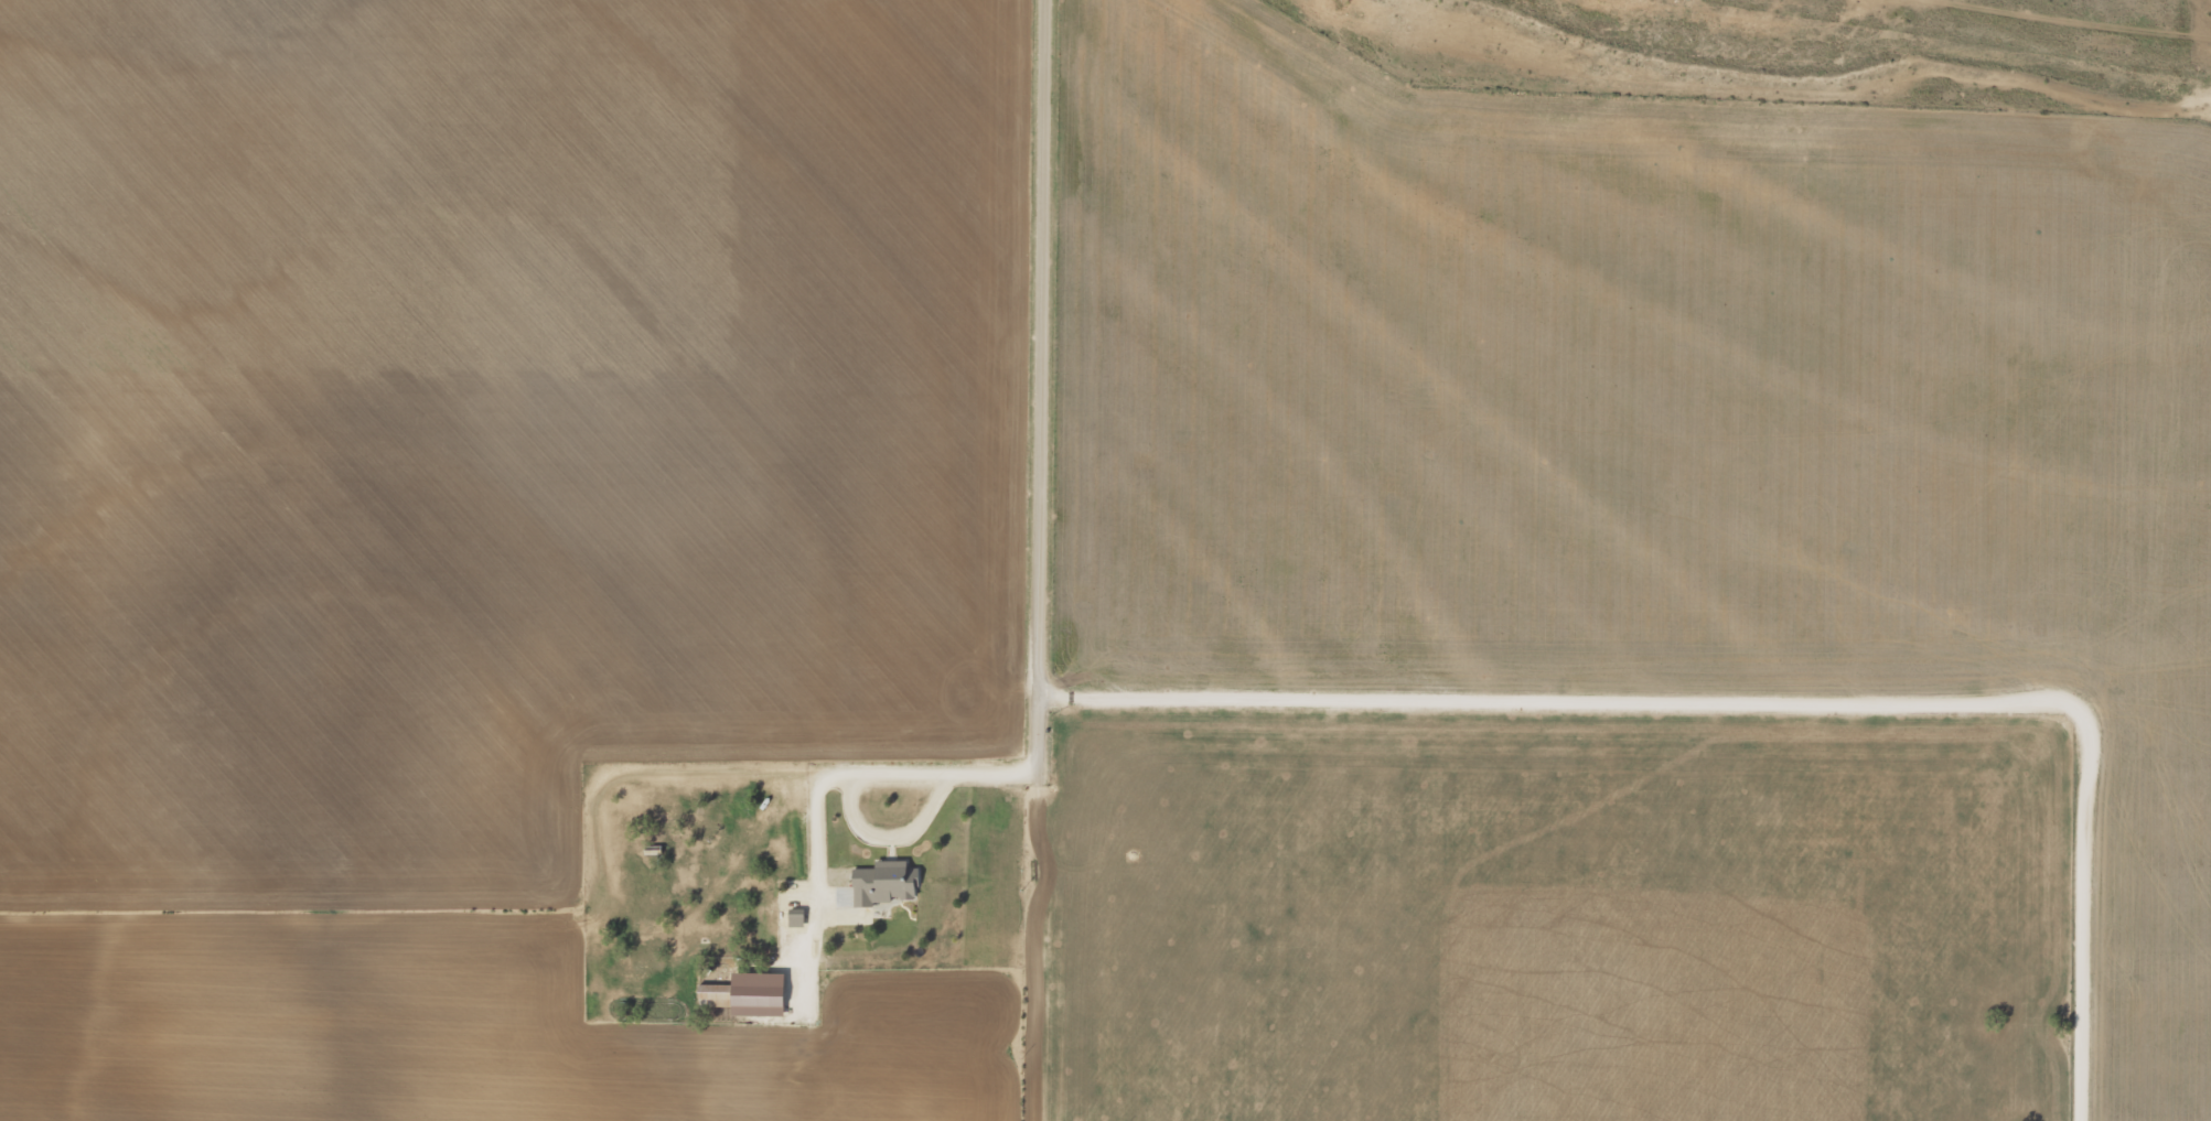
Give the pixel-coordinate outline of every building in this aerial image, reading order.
[(851,869),(852,891),(846,891),(847,903),(917,901),(916,868),(910,868),(910,860),(874,861),(874,868),(851,869)] [(784,973),(731,972),(731,985),(698,984),(698,999),(710,999),(710,1006),(732,1006),(732,1014),(783,1015),(784,973)]
